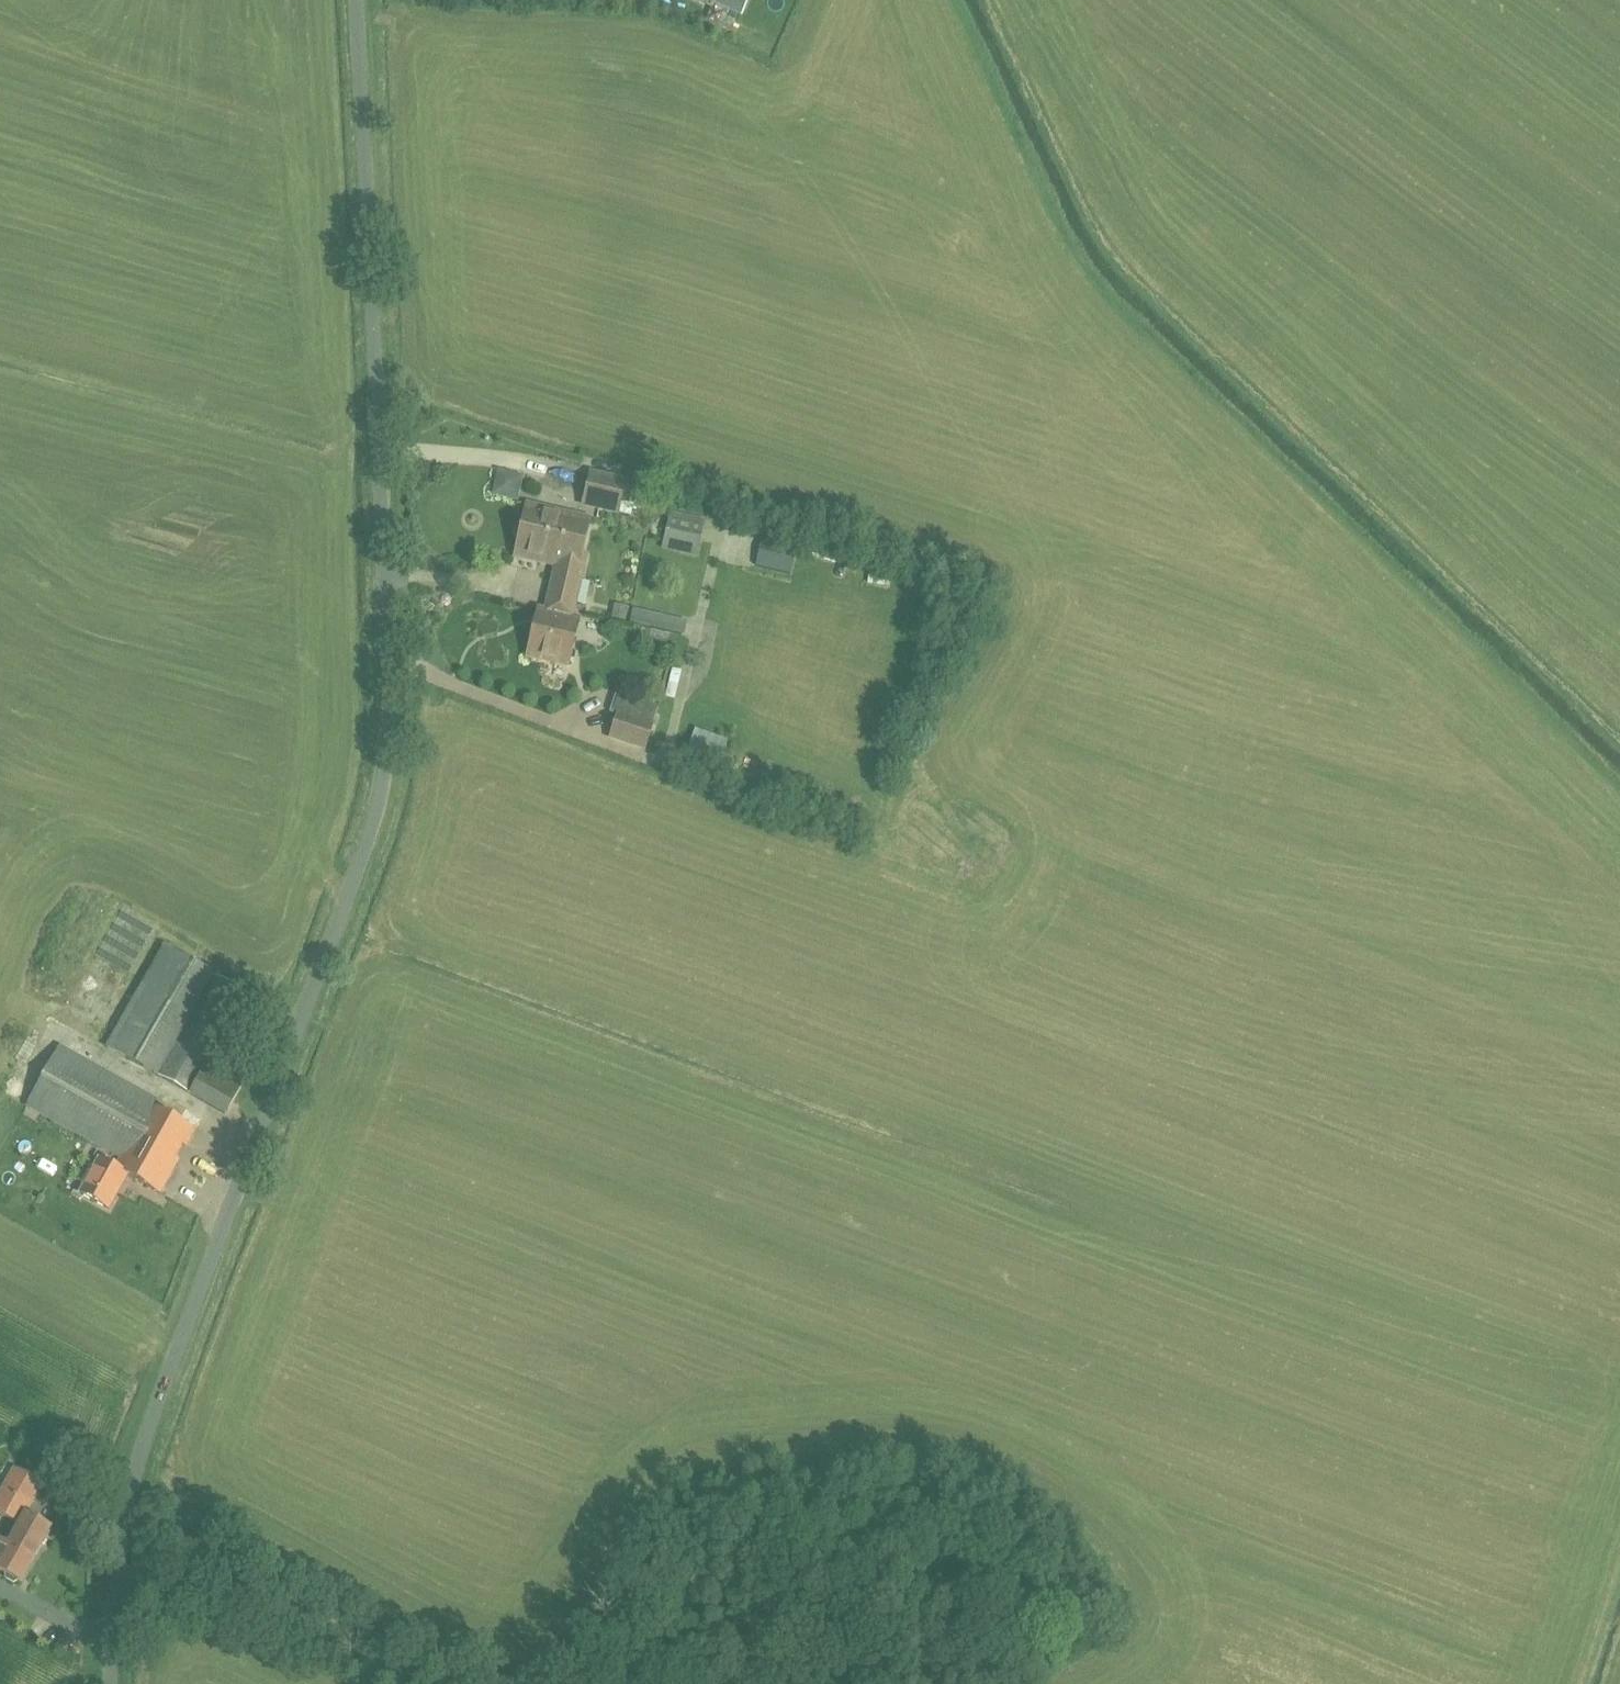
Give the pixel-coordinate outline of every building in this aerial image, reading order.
[(747,0),(710,0),(741,14),(747,0)] [(508,486),(526,487),(527,469),(509,468),(508,486)] [(620,515),(628,479),(590,471),(582,507),(620,515)] [(544,607),(576,613),(590,554),(584,553),(593,517),(526,501),(512,558),(553,568),(545,602),(544,607)] [(698,557),(706,520),(670,511),(662,549),(698,557)] [(615,604),(612,619),(627,622),(630,607),(615,604)] [(576,615),(576,613),(544,607),(543,611),(536,610),(529,642),(525,658),(570,669),(582,616),(576,615)] [(647,612),(644,627),(665,631),(669,617),(647,612)] [(667,643),(668,634),(652,630),(650,640),(667,643)] [(686,700),(690,671),(680,669),(676,698),(686,700)] [(654,722),(659,707),(637,700),(632,715),(618,710),(608,740),(646,752),(655,723),(654,722)] [(227,1116),(249,1074),(214,1054),(249,994),(216,976),(217,974),(164,945),(106,1047),(227,1116)] [(187,1147),(197,1130),(153,1106),(155,1098),(60,1046),(26,1107),(120,1158),(115,1168),(99,1159),(80,1193),(109,1209),(128,1176),(161,1195),(180,1160),(176,1158),(183,1145),(187,1147)] [(10,1544),(0,1539),(0,1570),(7,1574),(7,1578),(15,1583),(19,1580),(22,1582),(34,1560),(34,1559),(51,1528),(27,1515),(44,1484),(15,1467),(0,1495),(0,1513),(21,1525),(10,1544)]
